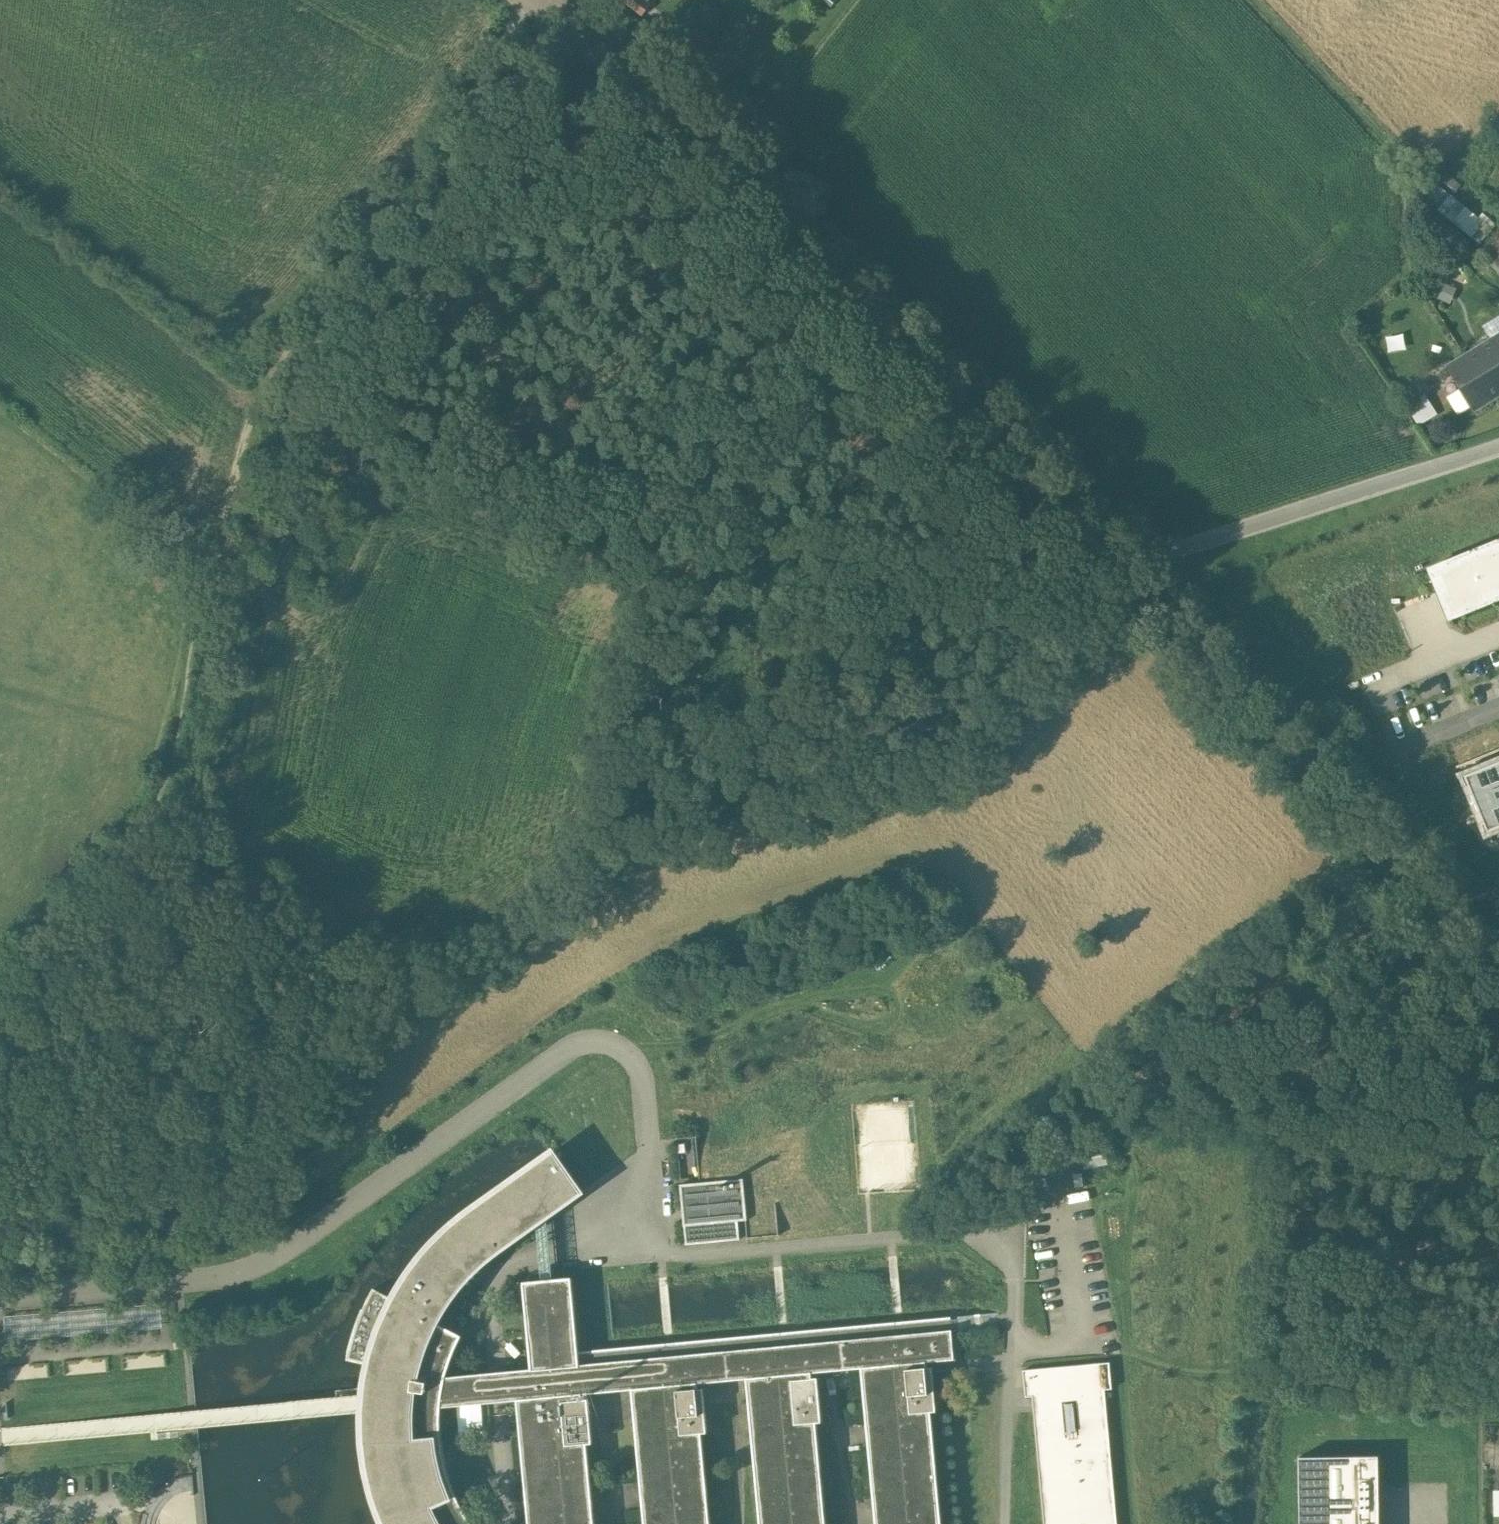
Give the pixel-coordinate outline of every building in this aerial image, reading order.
[(642,16),(651,5),(645,0),(622,0),(642,16)] [(1442,183),(1430,194),(1440,206),(1452,195),(1442,183)] [(1476,246),(1485,257),(1498,274),(1498,227),(1476,246)] [(1490,323),(1497,336),(1498,335),(1498,317),(1490,323)] [(1447,366),(1474,411),(1498,396),(1498,335),(1497,336),(1447,366)] [(1421,422),(1439,412),(1430,395),(1412,405),(1421,422)] [(1429,569),(1450,619),(1498,599),(1498,541),(1429,569)] [(1465,776),(1488,832),(1498,827),(1498,762),(1465,776)] [(577,1183),(555,1152),(543,1160),(544,1161),(565,1191),(577,1183)] [(469,1518),(462,1506),(456,1493),(452,1482),(448,1470),(446,1464),(444,1454),(443,1443),(441,1432),(441,1423),(442,1407),(443,1392),(445,1384),(446,1377),(450,1365),(453,1356),(456,1349),(462,1336),(437,1322),(442,1313),(450,1300),(456,1293),(462,1285),(467,1279),(473,1273),(480,1266),(489,1258),(499,1250),(582,1191),(577,1183),(565,1191),(544,1161),(466,1217),(454,1227),(441,1239),(432,1249),(425,1256),(414,1271),(413,1271),(403,1285),(397,1295),(395,1300),(393,1302),(405,1308),(397,1325),(393,1335),(392,1337),(389,1347),(388,1350),(386,1356),(384,1366),(384,1367),(382,1374),(381,1383),(379,1398),(378,1406),(378,1418),(378,1427),(379,1446),(380,1458),(383,1473),(386,1485),(389,1493),(391,1501),(395,1512),(401,1523),(473,1523),(469,1518)] [(744,1179),(681,1184),(685,1226),(739,1221),(748,1220),(744,1179)] [(739,1221),(685,1226),(687,1244),(740,1239),(739,1221)] [(524,1282),(532,1369),(535,1397),(518,1399),(518,1400),(529,1523),(595,1523),(588,1444),(593,1443),(589,1399),(583,1399),(583,1394),(633,1389),(645,1523),(711,1523),(702,1433),(707,1433),(703,1388),(698,1389),(697,1383),(747,1379),(761,1523),(826,1523),(817,1422),(822,1422),(818,1377),(813,1378),(812,1373),(862,1368),(876,1523),(942,1523),(932,1412),(937,1411),(933,1367),(927,1367),(927,1362),(955,1359),(952,1331),(953,1331),(951,1317),(579,1352),(572,1277),(524,1282)] [(395,1300),(374,1288),(366,1303),(360,1317),(356,1331),(352,1343),(348,1359),(375,1366),(375,1365),(384,1367),(386,1356),(388,1350),(389,1347),(392,1337),(393,1335),(397,1325),(405,1308),(393,1302),(395,1300)] [(1023,1370),(1026,1397),(1033,1396),(1045,1523),(1117,1523),(1105,1390),(1112,1389),(1110,1362),(1023,1370)] [(443,1392),(442,1407),(498,1402),(518,1400),(518,1399),(535,1397),(532,1369),(496,1372),(446,1377),(445,1384),(443,1392)] [(1379,1455),(1299,1457),(1300,1523),(1380,1523),(1379,1455)]
